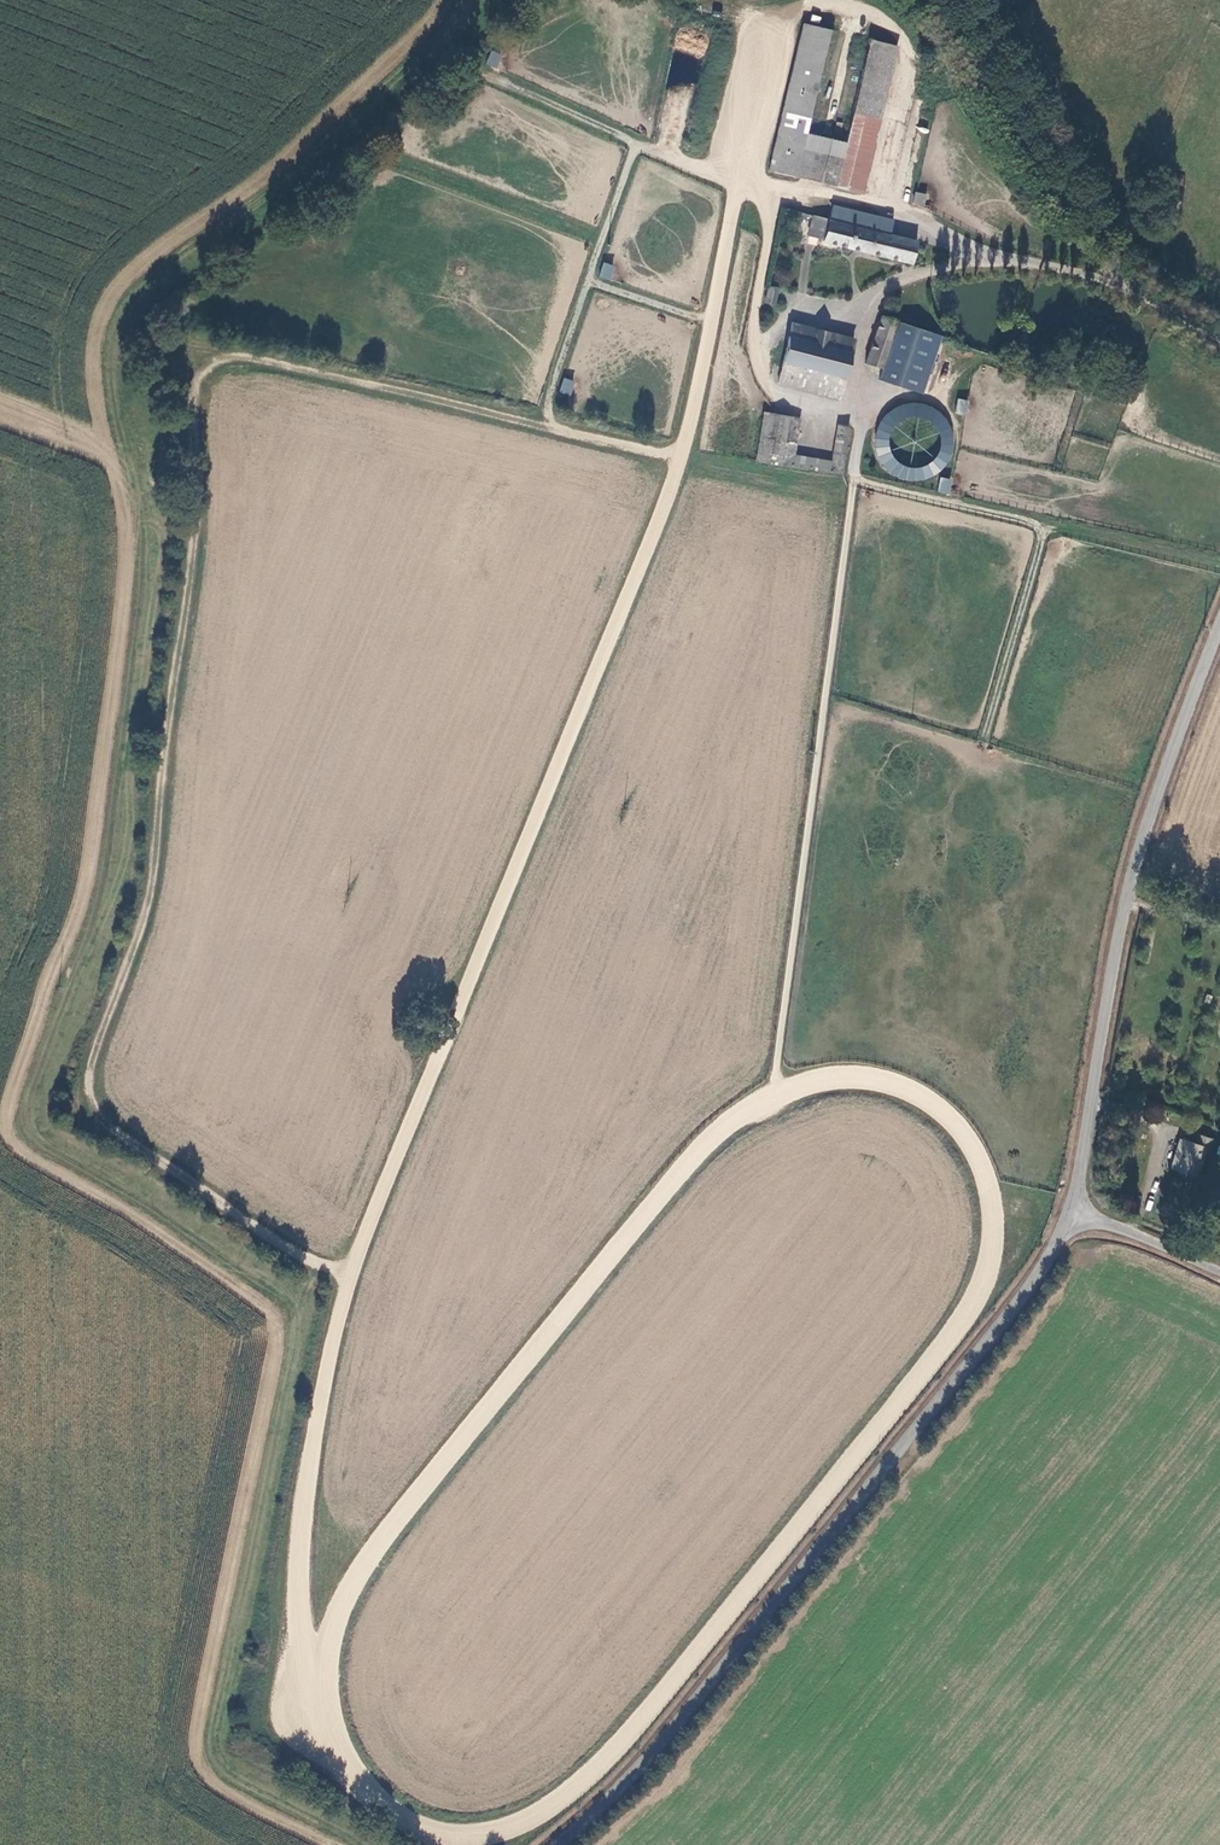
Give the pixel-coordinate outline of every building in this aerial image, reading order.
[(858,192),(897,46),(809,22),(770,168),(858,192)] [(496,69),(502,55),(491,50),(485,64),(496,69)] [(916,191),(912,204),(924,207),(927,194),(916,191)] [(821,242),(911,265),(917,241),(890,234),(894,219),(832,205),(828,218),(812,215),(808,236),(821,239),(821,242)] [(778,229),(807,235),(812,214),(783,208),(778,229)] [(598,277),(610,281),(615,265),(603,262),(598,277)] [(770,286),(766,302),(773,304),(777,288),(770,286)] [(878,380),(923,393),(941,336),(880,315),(865,364),(882,369),(878,380)] [(793,320),(789,335),(850,352),(854,337),(793,320)] [(850,352),(789,335),(782,363),(842,380),(850,352)] [(782,363),(776,381),(838,398),(842,380),(782,363)] [(571,396),(574,380),(562,378),(559,393),(571,396)] [(568,405),(570,396),(559,393),(556,403),(568,405)] [(967,415),(968,400),(957,399),(955,414),(967,415)] [(876,455),(887,471),(895,476),(904,480),(923,480),(932,476),(940,471),(946,463),(949,453),(951,444),(951,436),(948,426),(944,419),(938,412),(931,407),(922,404),(912,402),(902,404),(894,407),(886,413),(880,420),(876,428),(874,438),(874,448),(876,455)] [(756,462),(779,466),(787,415),(763,410),(756,462)] [(841,476),(849,425),(840,423),(833,464),(792,456),(797,417),(787,415),(779,466),(841,476)] [(938,492),(950,494),(952,478),(940,477),(938,492)] [(1178,1140),(1168,1167),(1194,1176),(1204,1149),(1211,1152),(1216,1139),(1198,1133),(1193,1146),(1178,1140)]
